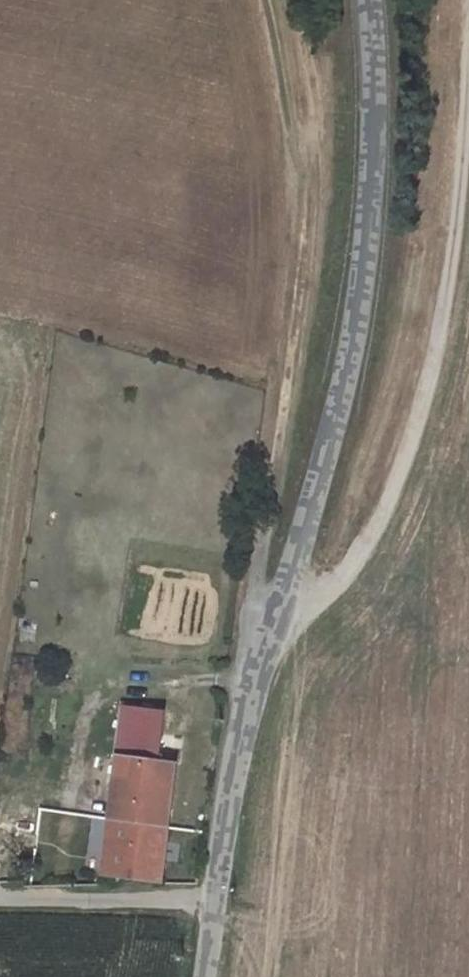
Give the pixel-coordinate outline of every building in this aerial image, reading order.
[(119,758),(154,762),(159,715),(125,710),(119,758)] [(154,762),(119,758),(104,874),(163,881),(173,793),(167,792),(170,764),(154,762)]
